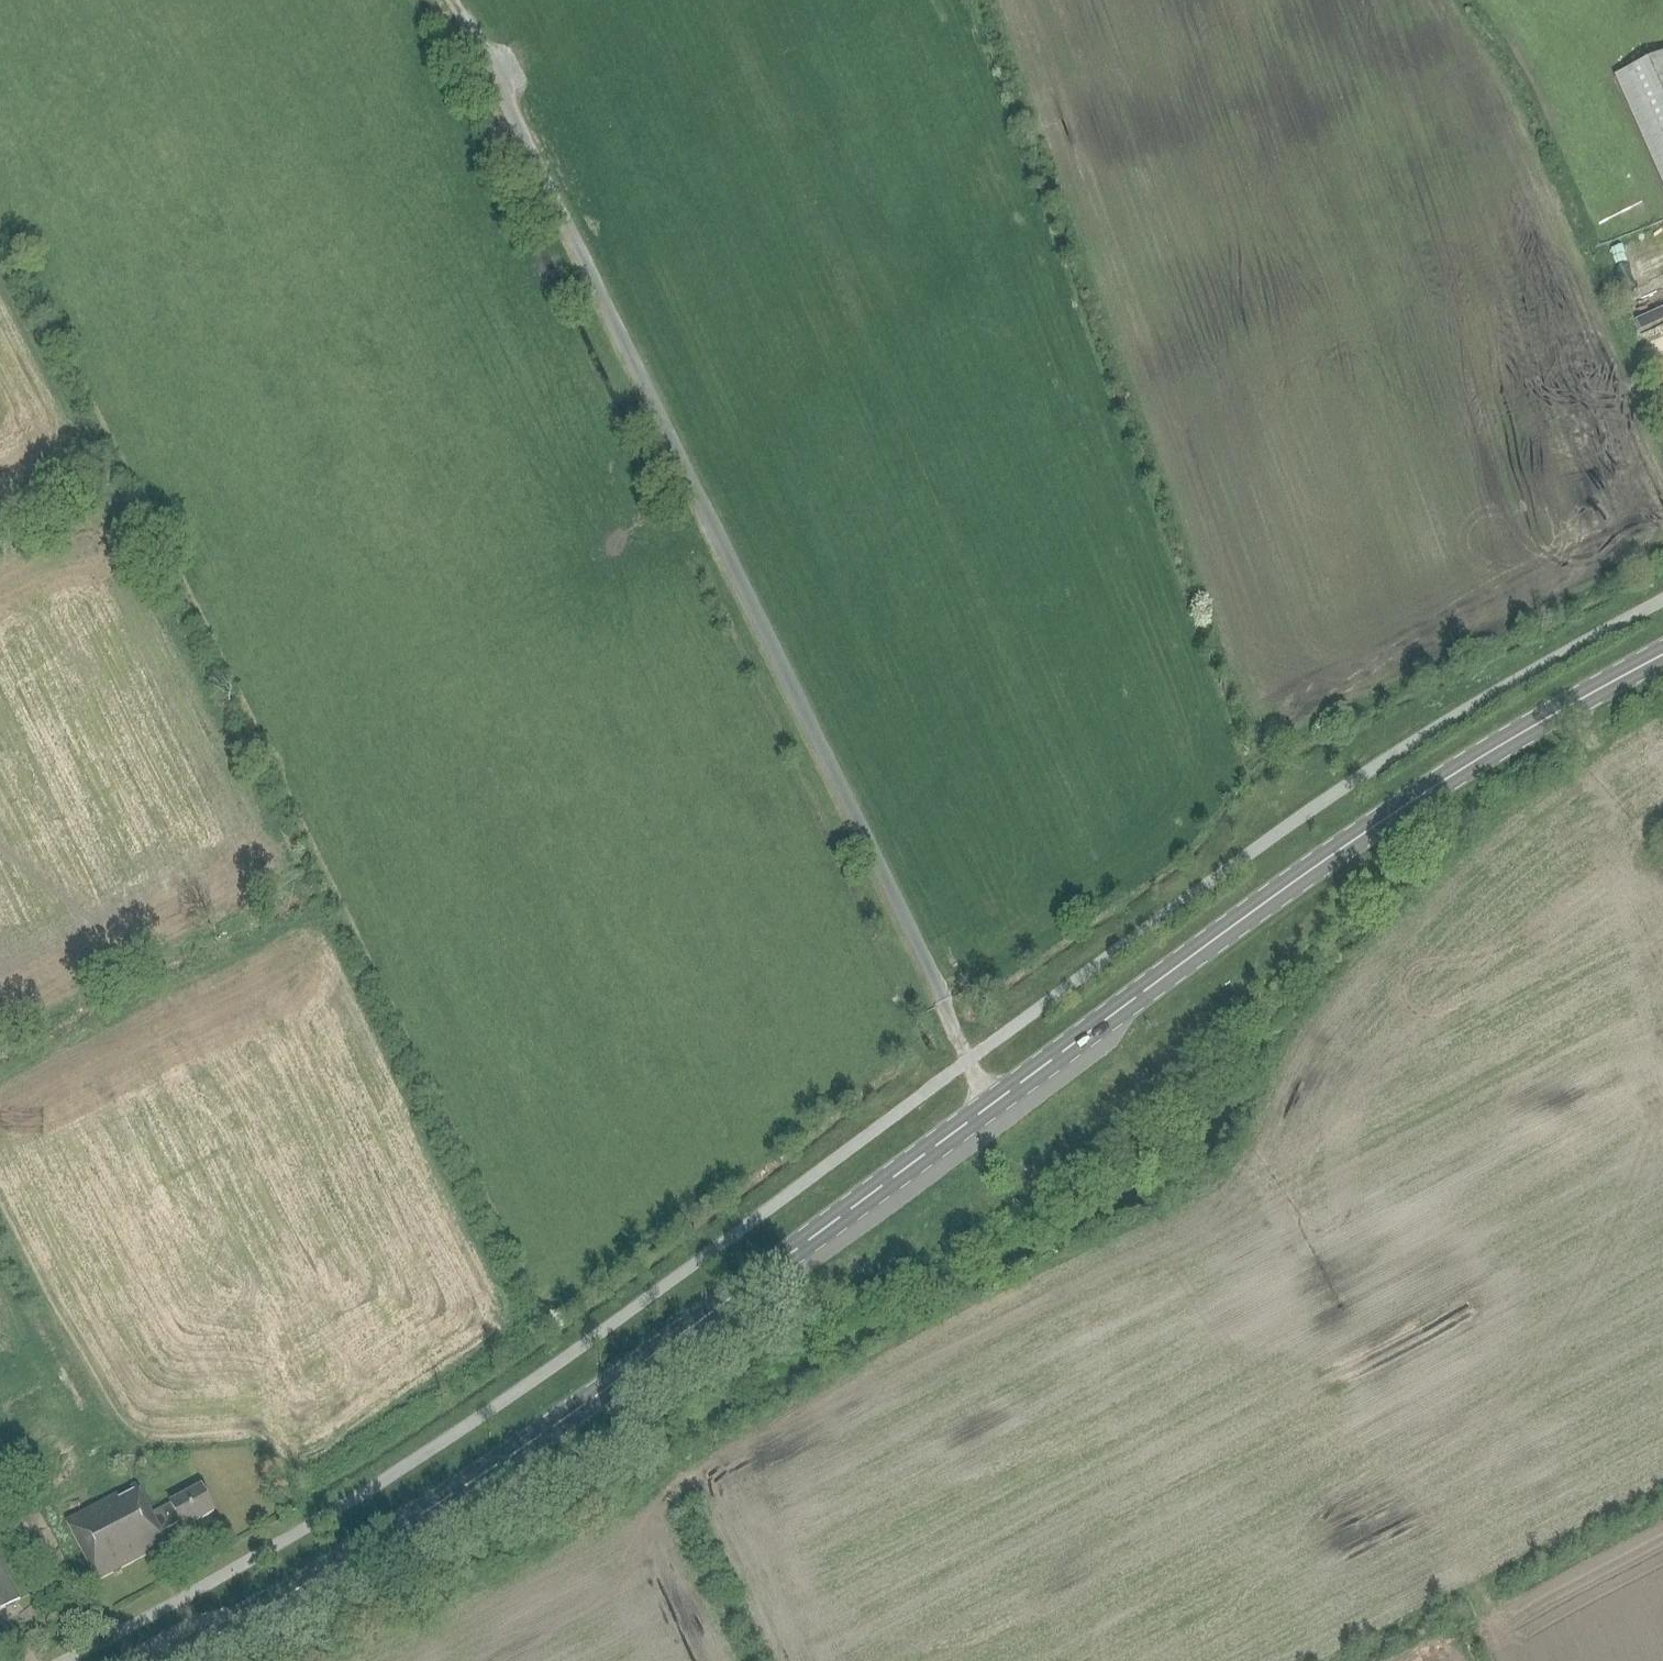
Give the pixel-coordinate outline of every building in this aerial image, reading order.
[(1613,81),(1662,192),(1662,58),(1613,81)] [(1632,264),(1612,271),(1620,292),(1640,285),(1632,264)] [(1640,329),(1662,321),(1662,306),(1635,316),(1640,329)] [(136,1486),(131,1488),(133,1493),(120,1500),(118,1495),(66,1522),(97,1581),(168,1545),(161,1533),(180,1522),(183,1528),(214,1511),(201,1488),(171,1504),(172,1505),(152,1516),(136,1486)] [(38,1513),(14,1526),(42,1578),(67,1565),(38,1513)] [(0,1564),(0,1611),(19,1600),(0,1564)]
